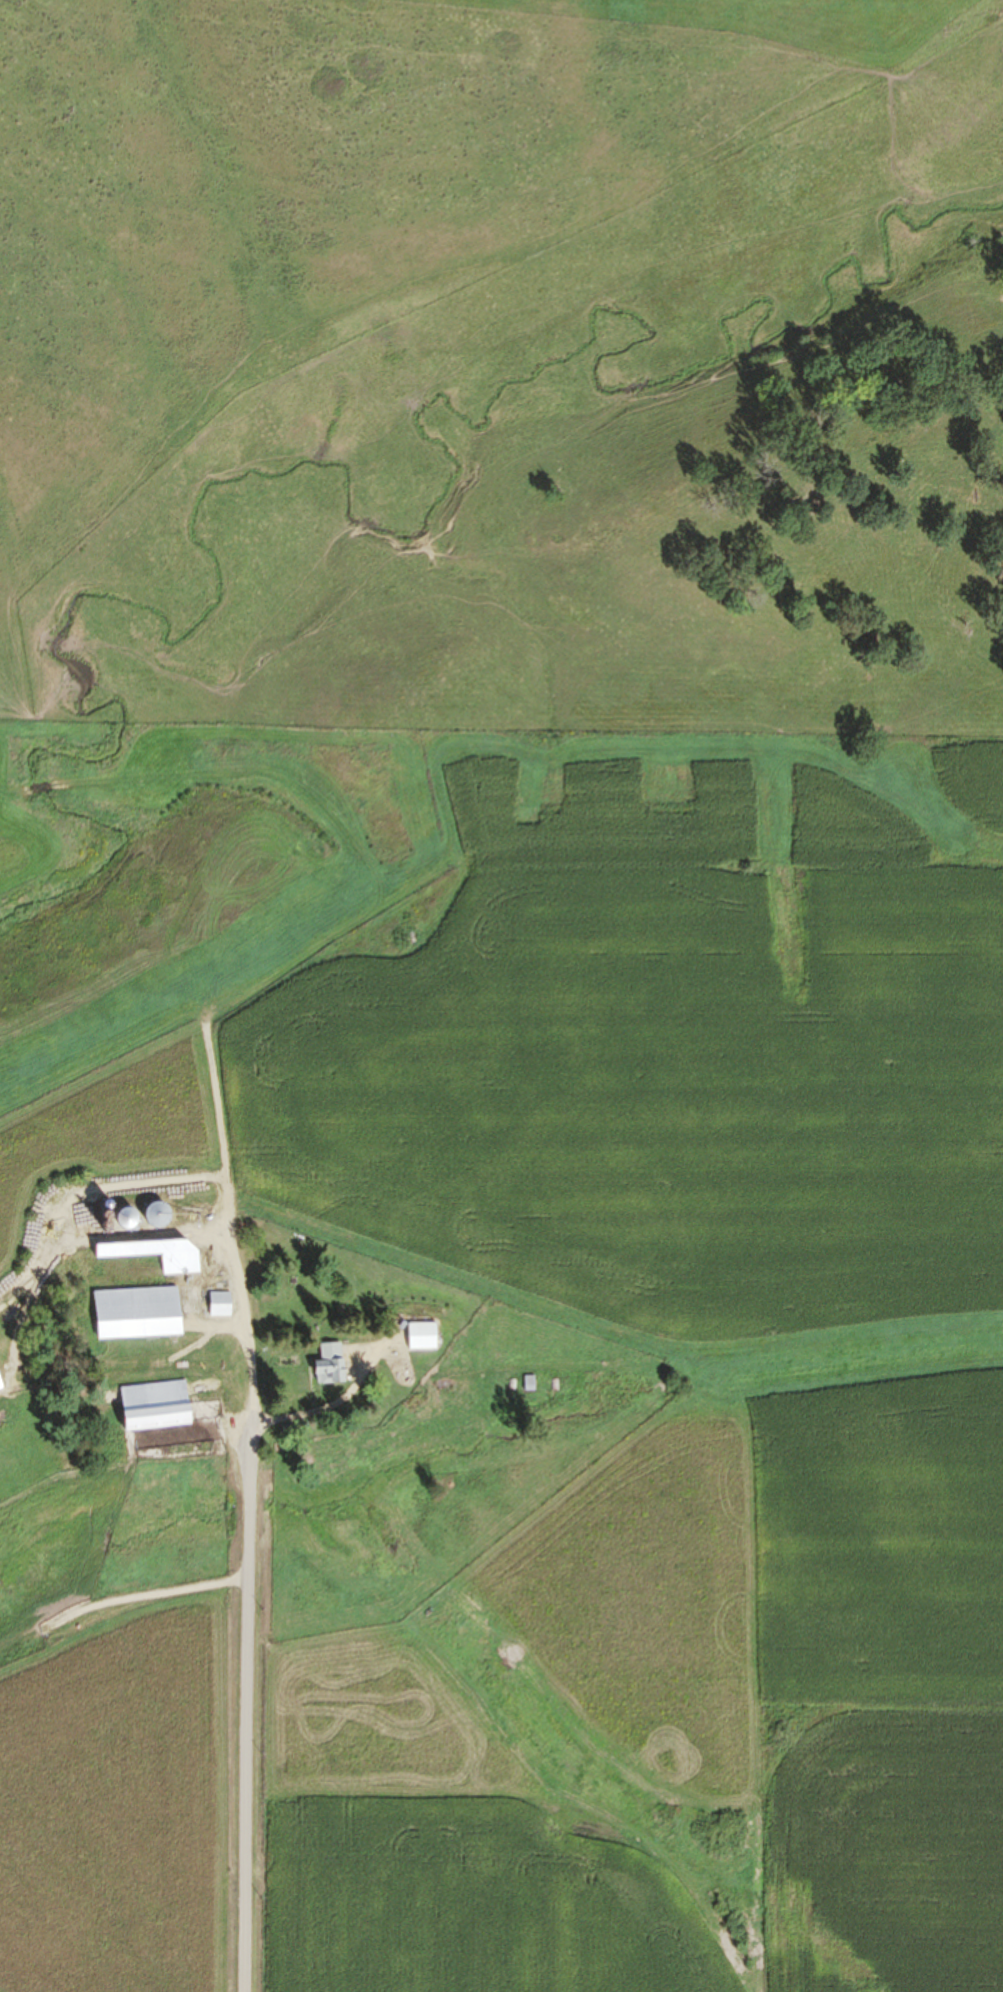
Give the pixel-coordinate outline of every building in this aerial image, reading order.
[(124,1214),(133,1230),(147,1223),(138,1206),(124,1214)] [(200,1241),(102,1245),(102,1258),(166,1255),(167,1275),(201,1274),(200,1241)] [(186,1336),(184,1288),(99,1291),(102,1339),(186,1336)] [(440,1323),(409,1323),(409,1350),(440,1350),(440,1323)] [(319,1384),(347,1383),(346,1343),(317,1344),(319,1384)] [(536,1377),(526,1377),(526,1391),(536,1391),(536,1377)] [(126,1387),(130,1432),(203,1425),(201,1403),(192,1403),(190,1381),(126,1387)]
